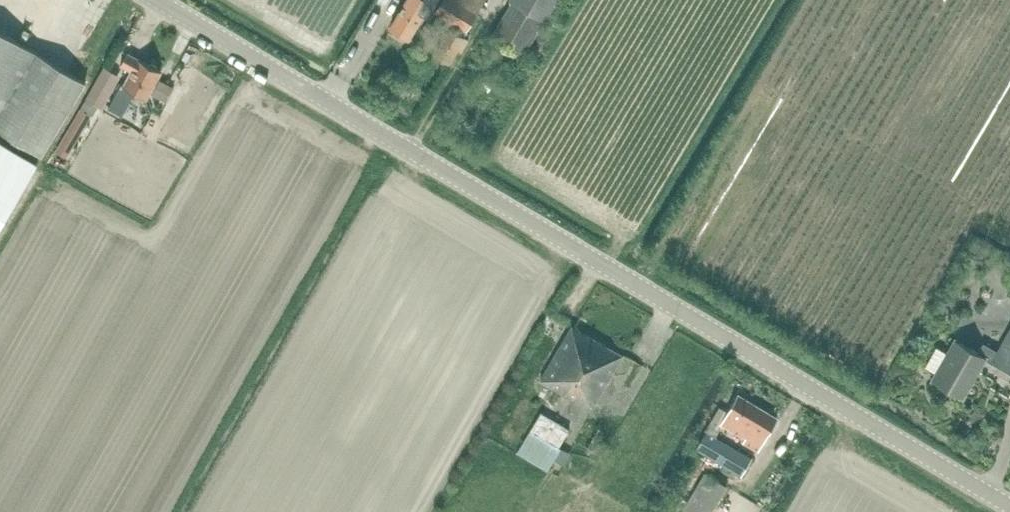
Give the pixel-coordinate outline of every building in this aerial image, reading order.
[(440,0),(407,0),(390,27),(408,38),(423,12),(430,17),(440,0)] [(435,11),(448,18),(441,29),(446,32),(433,53),(451,64),(458,51),(462,53),(470,39),(464,36),(486,0),(442,0),(435,11)] [(511,2),(490,37),(524,56),(545,21),(547,23),(560,0),(508,0),(511,2)] [(85,82),(0,30),(0,129),(42,154),(85,82)] [(122,116),(135,94),(148,99),(162,72),(158,68),(157,67),(153,64),(150,64),(128,52),(120,65),(129,71),(122,84),(122,83),(108,108),(122,116)] [(102,109),(121,76),(104,66),(86,100),(55,151),(67,158),(92,115),(91,115),(96,106),(102,109)] [(160,116),(164,109),(156,104),(152,111),(160,116)] [(35,159),(0,138),(0,217),(35,159)] [(971,254),(978,258),(982,251),(975,247),(971,254)] [(571,324),(539,380),(578,402),(579,400),(593,407),(624,355),(571,324)] [(997,351),(991,361),(1009,372),(1009,328),(997,351)] [(991,361),(997,351),(983,343),(979,350),(955,337),(946,352),(936,346),(925,366),(936,373),(934,376),(942,380),(940,385),(962,398),(985,358),(991,361)] [(757,450),(777,417),(739,395),(726,414),(718,407),(704,430),(706,431),(696,449),(741,476),(752,457),(712,434),(721,421),(735,429),(744,436),(746,437),(744,442),(757,450)] [(559,447),(570,429),(541,412),(530,431),(529,431),(516,453),(548,471),(561,448),(559,447)] [(712,477),(705,472),(687,502),(676,495),(666,511),(713,511),(717,504),(718,505),(729,487),(712,477)]
